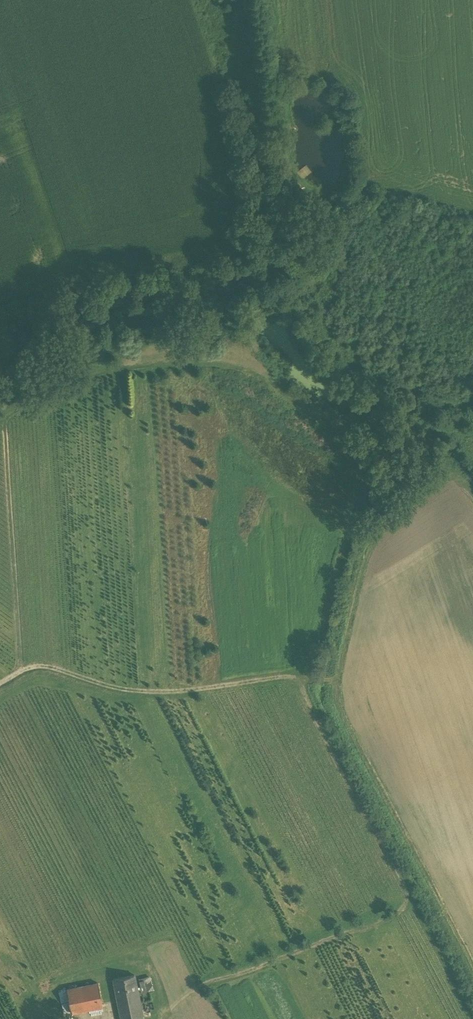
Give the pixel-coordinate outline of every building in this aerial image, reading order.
[(113,979),(121,1018),(141,1018),(143,1018),(134,975),(113,979)] [(150,976),(139,979),(142,992),(153,990),(150,976)] [(98,983),(67,990),(71,1013),(103,1007),(98,983)]
